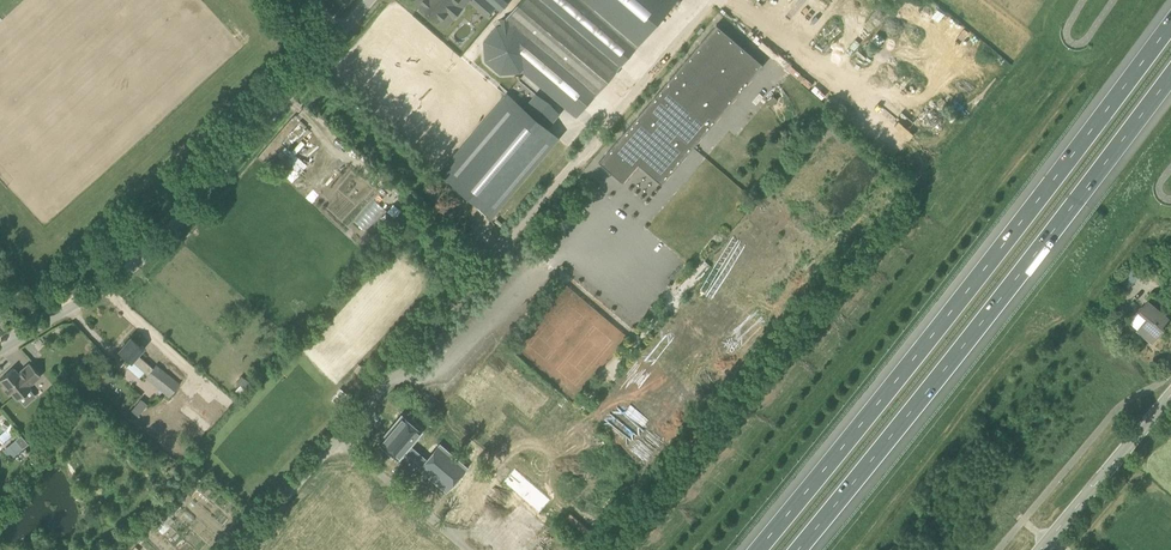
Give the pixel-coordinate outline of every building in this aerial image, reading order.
[(467,0),(425,0),(421,4),(445,25),(467,0)] [(472,1),(487,14),(493,6),(486,0),(473,0),(472,1)] [(509,18),(517,25),(597,93),(620,66),(643,38),(675,0),(524,0),(509,18)] [(597,93),(517,25),(510,25),(509,18),(501,18),(501,25),(497,25),(484,41),(485,61),(501,75),(521,73),(523,71),(576,117),(583,108),(597,93)] [(600,161),(624,182),(639,164),(662,183),(765,64),(717,24),(600,161)] [(560,114),(536,93),(524,106),(507,91),(439,172),(492,216),(560,137),(549,127),(560,114)] [(774,95),(768,102),(772,106),(778,99),(774,95)] [(1132,266),(1120,279),(1128,286),(1140,273),(1132,266)] [(1147,318),(1136,330),(1152,343),(1166,327),(1163,325),(1170,317),(1149,299),(1138,312),(1147,318)] [(131,337),(119,351),(148,375),(145,377),(169,397),(179,384),(156,365),(154,368),(138,354),(143,347),(131,337)] [(0,379),(6,386),(4,388),(10,395),(12,394),(18,400),(32,389),(30,387),(41,377),(30,363),(18,373),(14,367),(0,379)] [(59,367),(54,376),(63,380),(68,372),(59,367)] [(241,376),(237,382),(246,389),(251,383),(241,376)] [(98,392),(101,382),(91,379),(88,389),(98,392)] [(185,398),(186,399),(210,420),(211,421),(221,409),(220,409),(219,407),(224,402),(213,392),(208,398),(195,387),(185,398)] [(409,445),(421,431),(402,415),(379,443),(397,458),(404,450),(422,464),(426,459),(409,445)] [(28,444),(21,435),(15,440),(23,448),(28,444)] [(466,468),(439,445),(423,463),(451,486),(466,468)]
